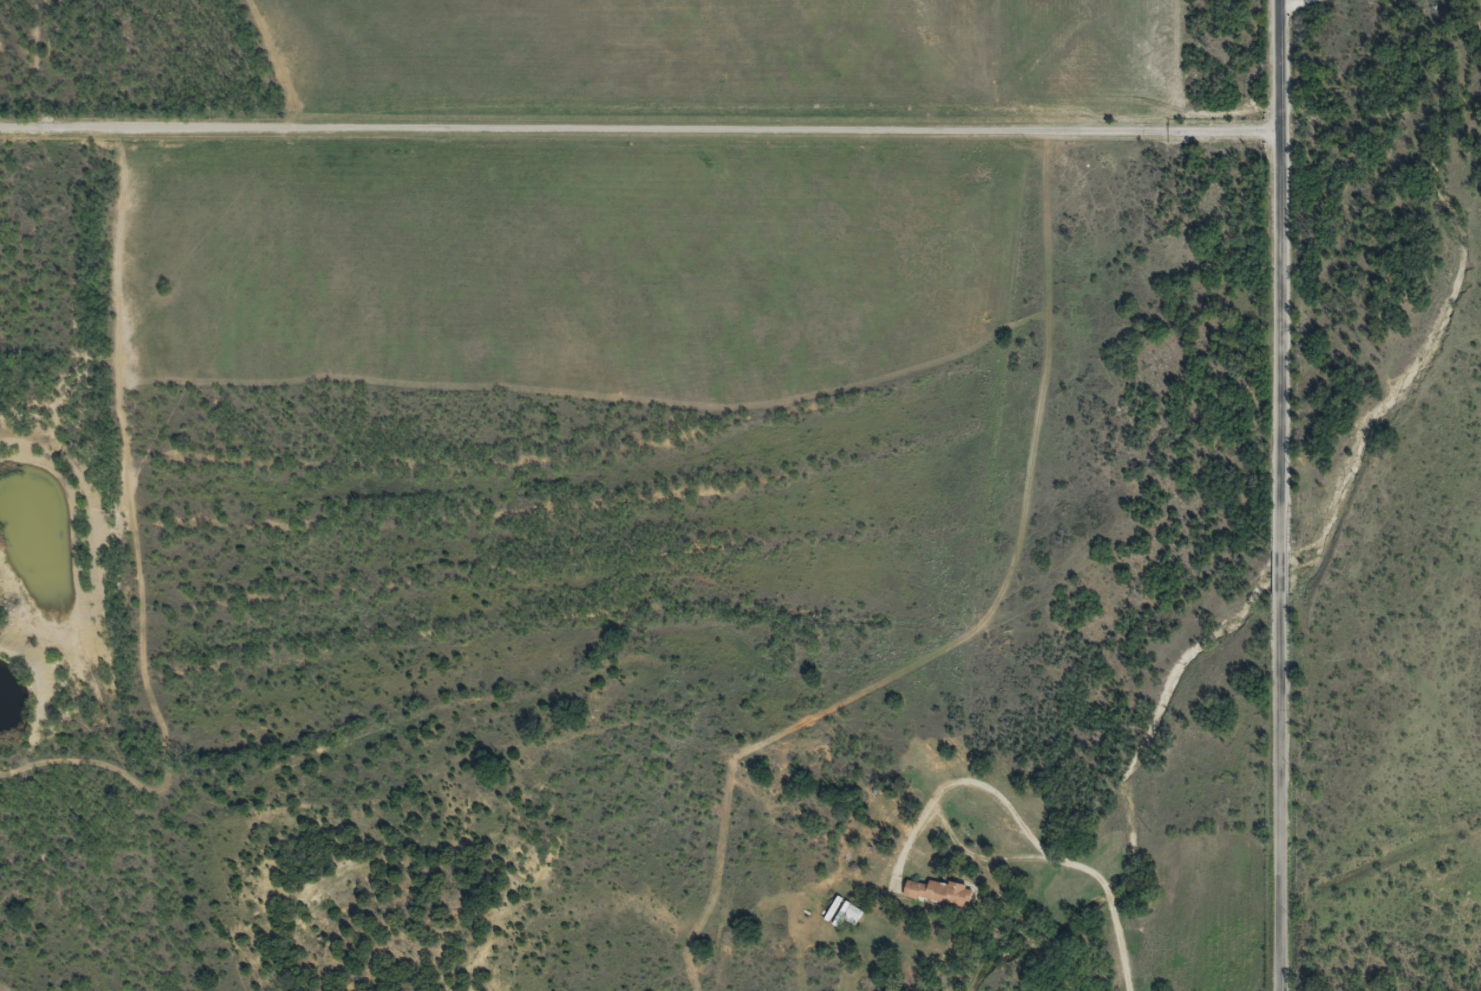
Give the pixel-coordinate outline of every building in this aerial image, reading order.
[(908,876),(905,896),(970,907),(973,887),(908,876)]
